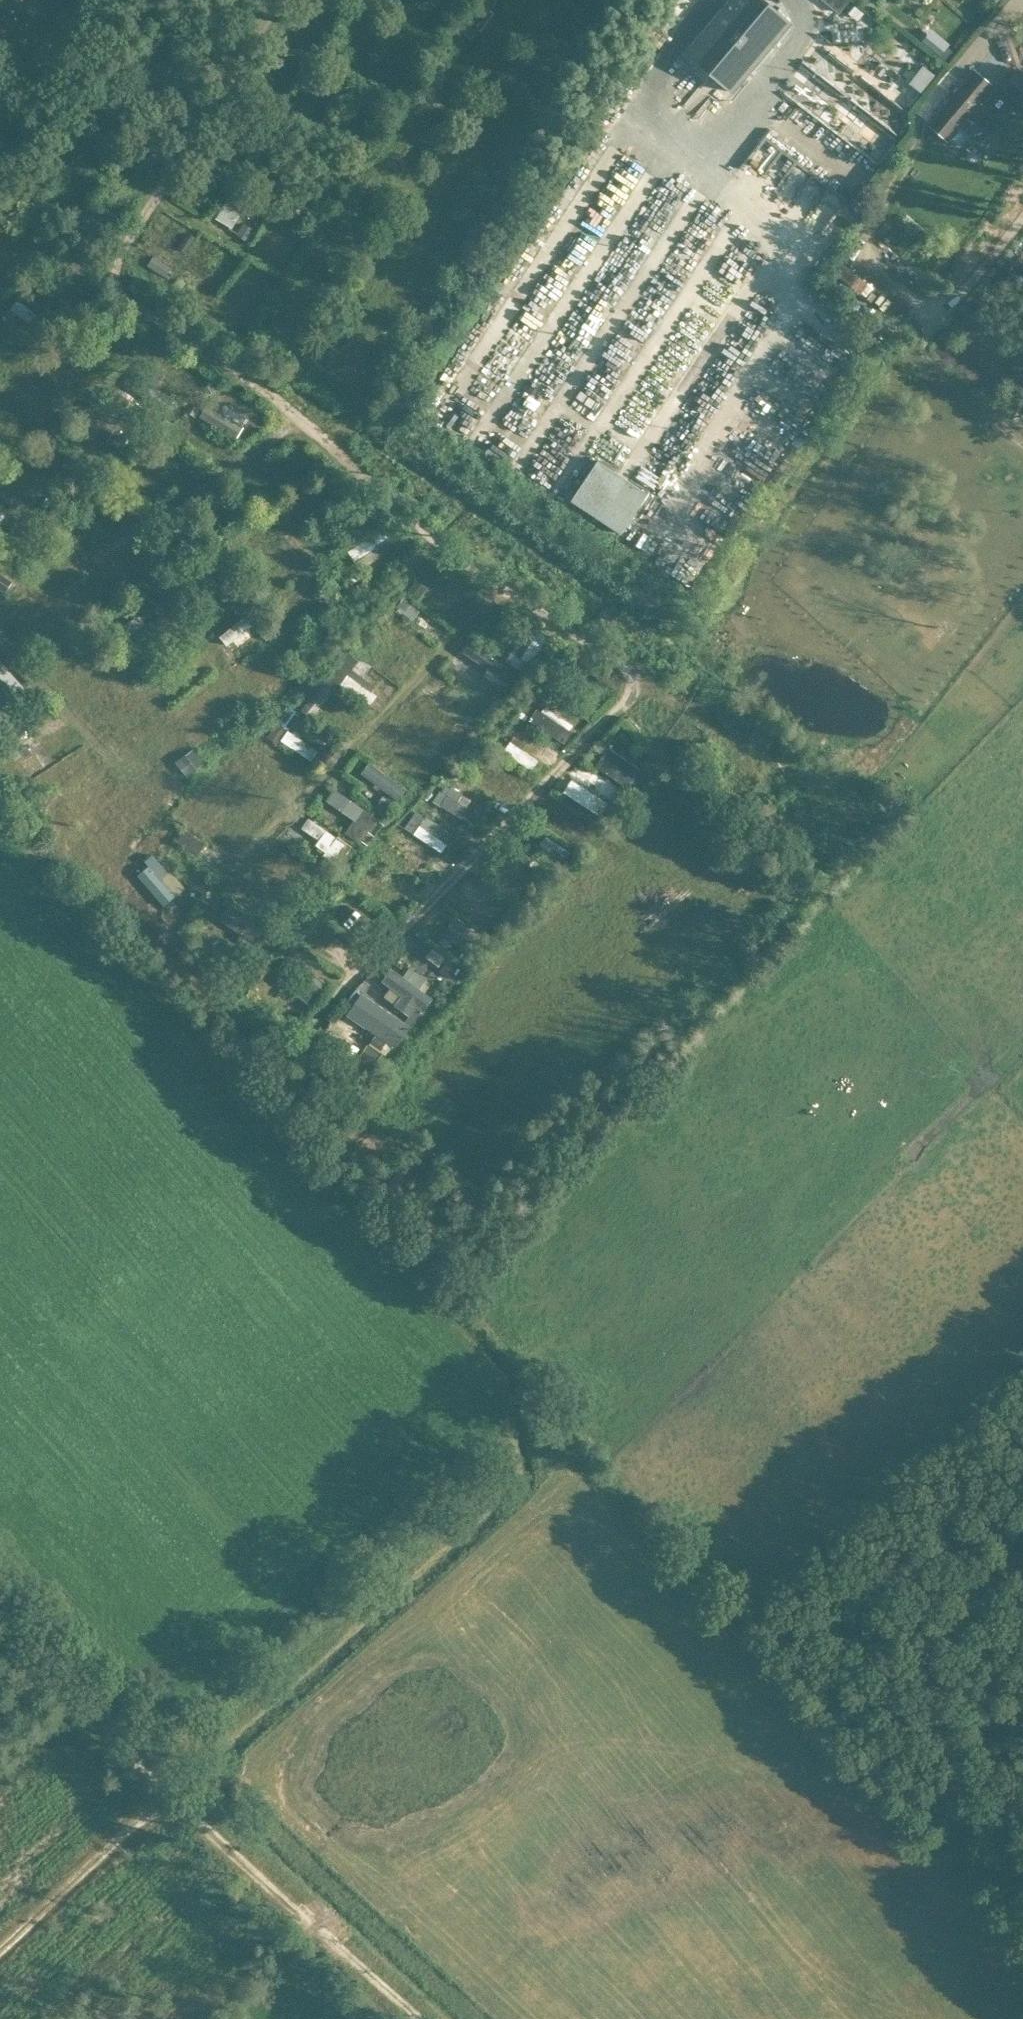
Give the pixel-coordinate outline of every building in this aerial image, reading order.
[(733,95),(791,24),(764,0),(726,0),(682,54),(733,95)] [(830,66),(839,72),(849,57),(839,51),(830,66)] [(814,67),(798,91),(892,152),(907,129),(814,67)] [(1018,70),(1000,92),(974,71),(928,125),(947,141),(967,117),(989,136),(1014,106),(1022,113),(1022,73),(1018,70)] [(165,228),(197,243),(204,227),(171,213),(165,228)] [(254,220),(249,233),(267,239),(271,226),(254,220)] [(832,271),(850,286),(858,277),(839,261),(832,271)] [(264,317),(289,281),(270,267),(245,303),(264,317)] [(194,373),(181,387),(193,398),(206,384),(194,373)] [(4,403),(11,392),(0,384),(0,401),(4,403)] [(259,408),(272,404),(268,392),(256,396),(259,408)] [(202,393),(195,401),(209,413),(216,405),(202,393)] [(226,426),(250,435),(259,412),(235,403),(226,426)] [(615,542),(644,500),(596,468),(567,509),(615,542)] [(392,523),(359,549),(367,560),(401,534),(392,523)] [(467,620),(475,607),(442,585),(433,597),(467,620)] [(409,608),(400,618),(423,640),(433,630),(409,608)] [(263,614),(233,631),(246,655),(277,638),(263,614)] [(532,634),(515,652),(533,669),(551,651),(532,634)] [(481,637),(472,651),(520,684),(530,670),(481,637)] [(389,684),(378,672),(383,667),(366,649),(341,673),(377,711),(408,682),(400,673),(389,684)] [(23,662),(1,651),(0,652),(0,670),(16,678),(23,662)] [(473,674),(480,662),(464,653),(457,665),(473,674)] [(329,713),(350,685),(337,675),(315,703),(329,713)] [(546,715),(573,734),(584,719),(558,700),(546,715)] [(427,734),(432,724),(419,717),(413,727),(427,734)] [(328,757),(334,744),(299,729),(293,742),(328,757)] [(547,765),(553,752),(516,735),(510,748),(547,765)] [(607,758),(647,787),(660,770),(621,741),(607,758)] [(157,795),(216,759),(208,746),(189,757),(186,752),(145,776),(157,795)] [(374,776),(415,796),(422,781),(381,762),(374,776)] [(487,776),(513,792),(520,780),(495,764),(487,776)] [(619,814),(626,798),(580,777),(573,792),(619,814)] [(445,800),(479,816),(489,796),(455,779),(445,800)] [(352,786),(340,799),(367,823),(379,810),(352,786)] [(385,810),(402,816),(408,799),(390,793),(385,810)] [(418,852),(429,835),(454,851),(466,832),(425,806),(402,842),(418,852)] [(197,823),(187,834),(205,850),(192,865),(212,883),(216,879),(204,868),(213,859),(207,854),(218,842),(197,823)] [(297,865),(305,848),(286,839),(278,856),(297,865)] [(338,843),(340,859),(360,856),(358,841),(338,843)] [(167,847),(153,856),(158,864),(151,869),(177,907),(198,892),(167,847)] [(388,880),(394,869),(382,863),(376,874),(388,880)] [(223,902),(205,887),(198,895),(216,910),(223,902)] [(445,933),(454,924),(445,913),(435,922),(445,933)] [(458,929),(476,940),(482,929),(464,918),(458,929)] [(461,951),(471,939),(459,929),(449,941),(461,951)] [(444,947),(439,957),(456,965),(460,955),(444,947)] [(370,1001),(360,1013),(407,1050),(425,1027),(388,998),(398,986),(379,971),(361,994),(370,1001)] [(372,1057),(387,1063),(392,1051),(378,1045),(372,1057)]
